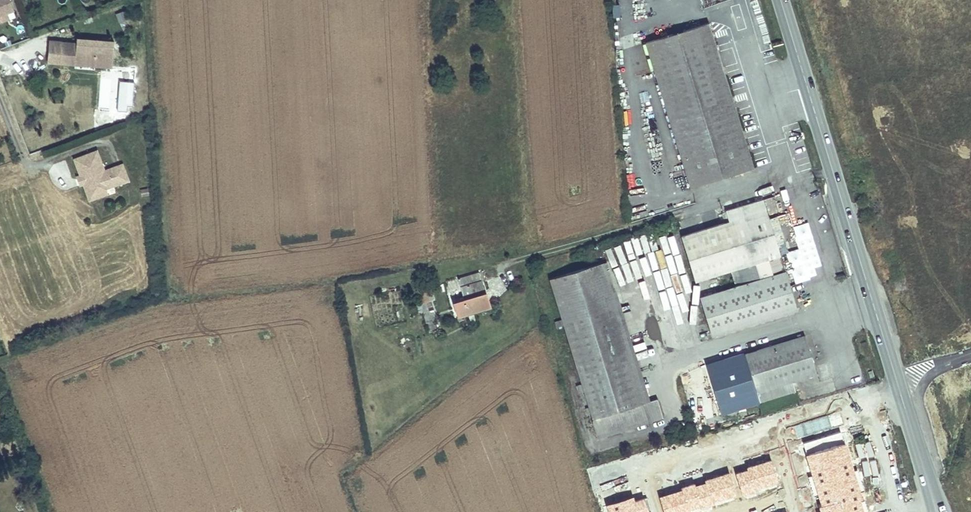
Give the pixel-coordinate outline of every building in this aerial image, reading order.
[(9,14),(15,11),(11,0),(0,0),(0,17),(9,14)] [(0,17),(0,24),(11,20),(9,14),(0,17)] [(707,19),(644,38),(689,184),(752,164),(734,103),(707,19)] [(112,68),(114,43),(77,40),(76,43),(76,48),(61,47),(60,58),(60,63),(75,65),(75,62),(95,64),(95,66),(112,68)] [(60,58),(61,47),(62,42),(49,41),(48,57),(60,58)] [(128,182),(122,167),(104,173),(97,153),(79,159),(94,200),(106,195),(104,191),(128,182)] [(94,200),(79,159),(74,161),(80,177),(76,179),(80,187),(83,185),(89,202),(94,200)] [(783,192),(773,195),(779,216),(789,213),(783,192)] [(680,231),(693,276),(730,265),(779,249),(770,222),(761,194),(724,206),(725,207),(721,208),(720,212),(722,218),(680,231)] [(796,282),(810,278),(798,241),(793,243),(795,248),(787,251),(796,282)] [(735,281),(698,293),(711,335),(797,307),(784,266),(779,249),(730,265),(735,281)] [(604,306),(618,301),(605,257),(548,275),(596,435),(662,415),(656,395),(648,397),(621,406),(617,394),(629,390),(604,306)] [(463,300),(453,303),(457,317),(478,311),(489,307),(484,293),(478,273),(457,280),(463,300)] [(426,299),(419,300),(427,331),(438,329),(437,325),(438,325),(434,309),(429,310),(426,299)] [(648,397),(618,301),(604,306),(629,390),(617,394),(621,406),(648,397)] [(705,359),(721,410),(795,389),(791,377),(816,370),(810,351),(804,332),(742,350),(742,348),(705,359)] [(827,363),(816,366),(821,381),(832,378),(827,363)] [(831,411),(788,425),(796,450),(839,436),(831,411)] [(774,428),(756,434),(764,459),(783,453),(774,428)]
